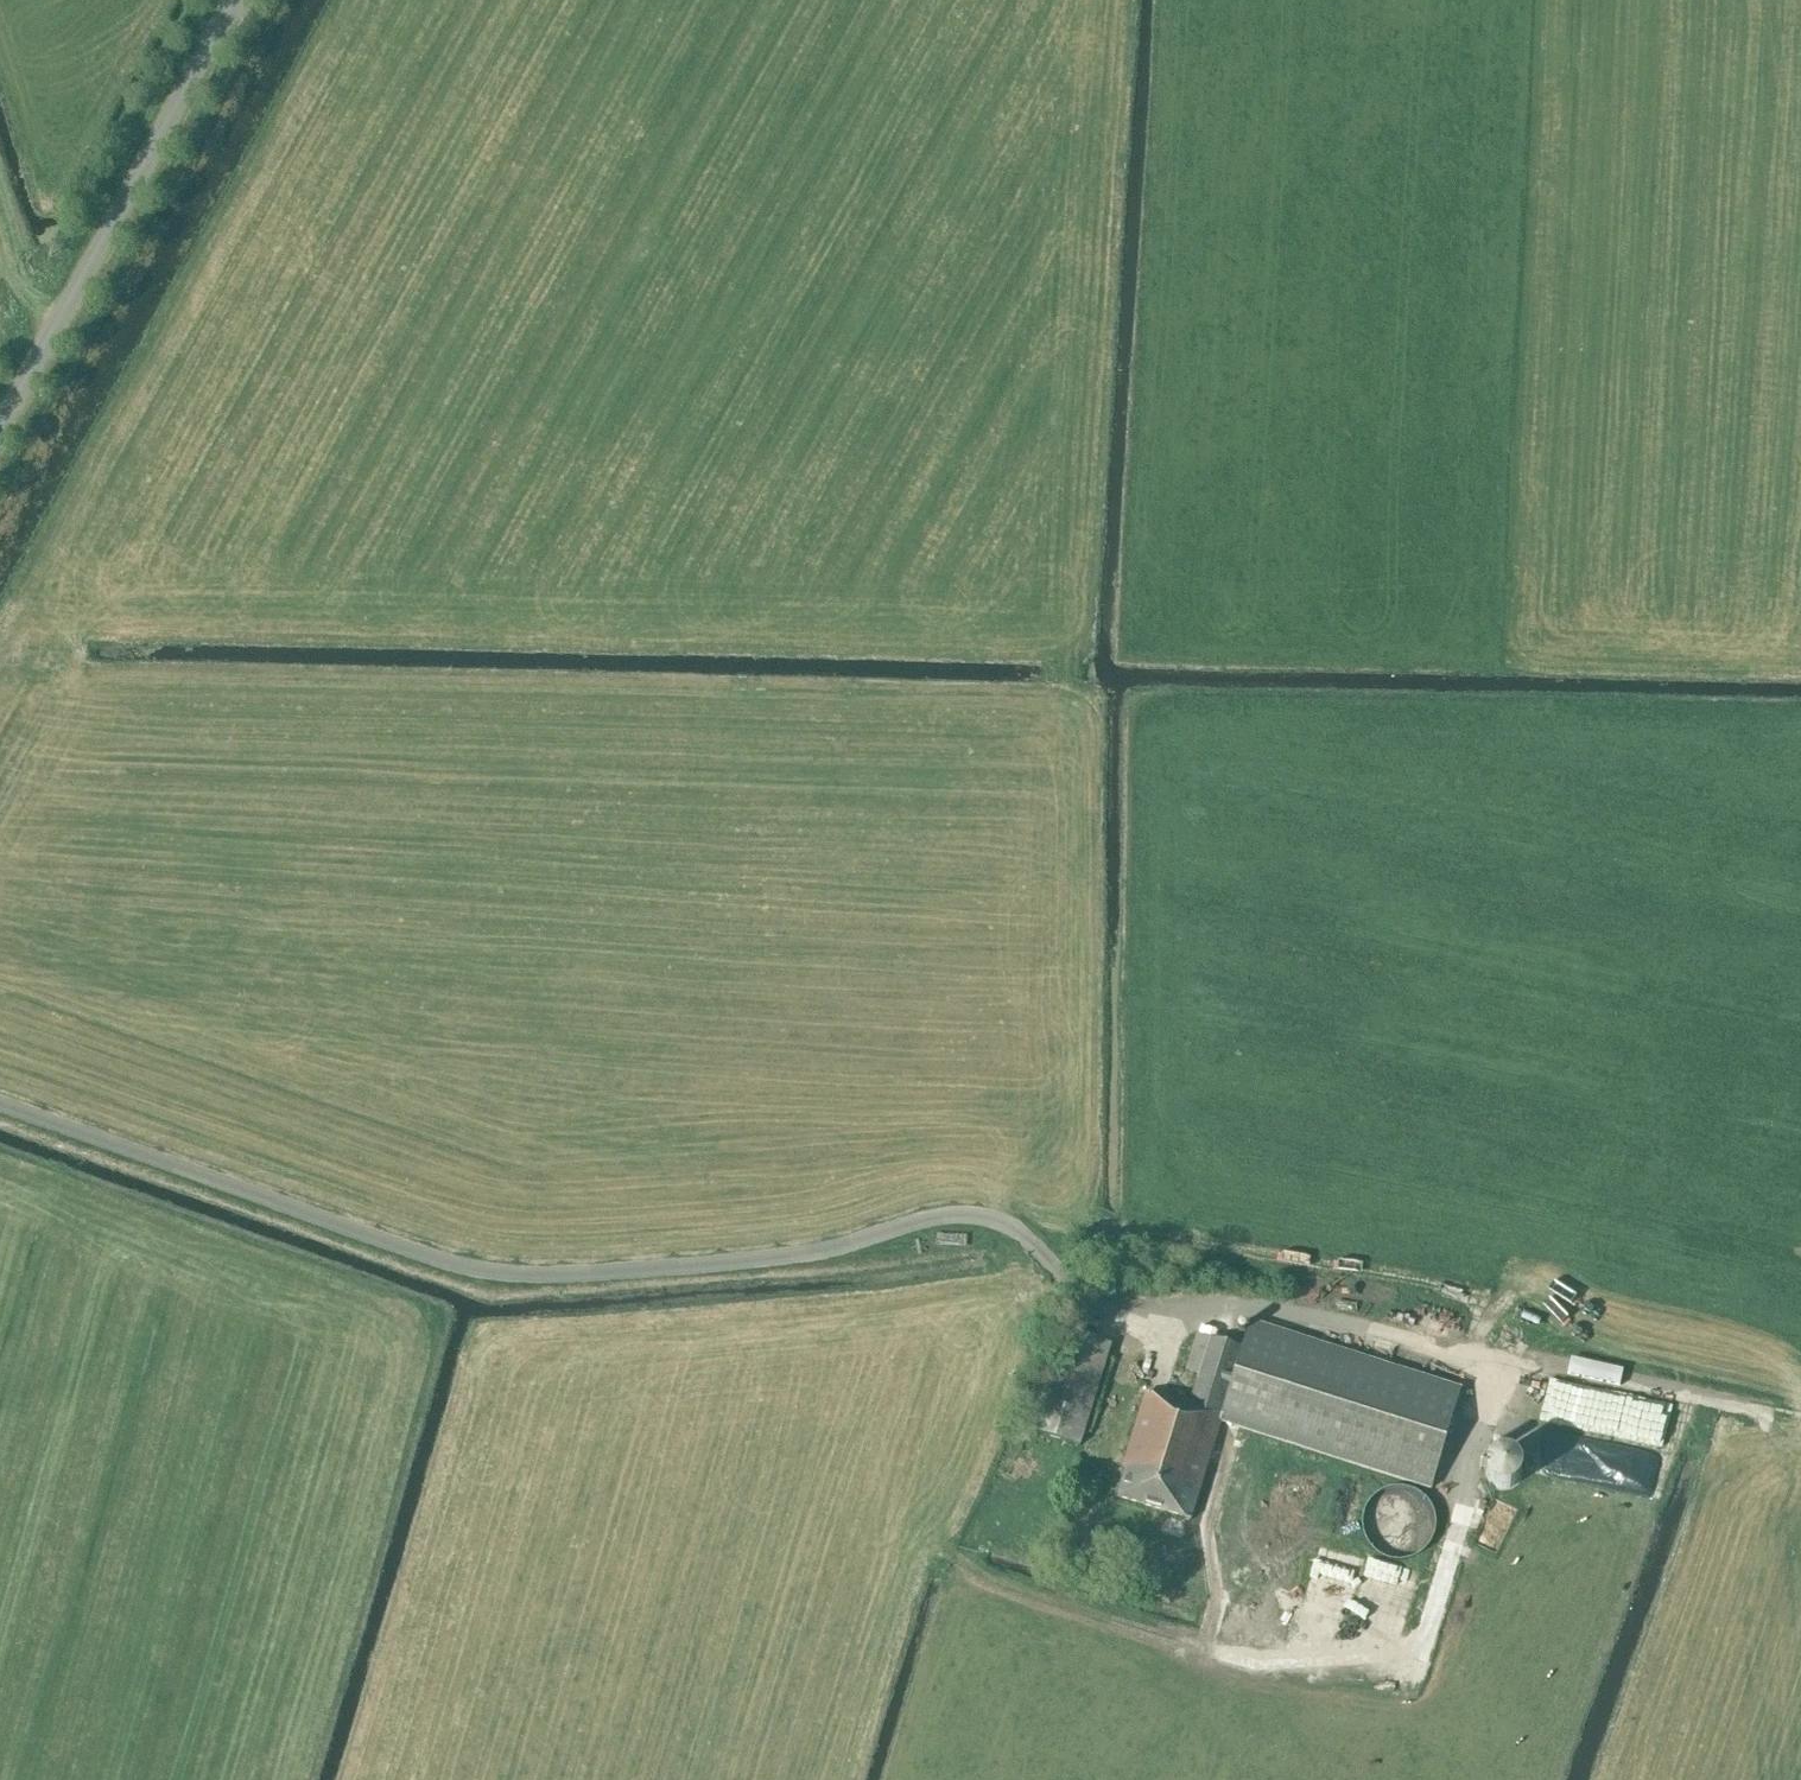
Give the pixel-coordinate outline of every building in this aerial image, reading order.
[(1124,1476),(1118,1496),(1191,1518),(1219,1427),(1432,1493),(1464,1393),(1253,1328),(1246,1349),(1196,1333),(1184,1370),(1174,1367),(1162,1407),(1146,1402),(1123,1476),(1124,1476)] [(1029,1430),(1081,1446),(1113,1345),(1060,1329),(1029,1430)] [(1487,1463),(1485,1471),(1487,1479),(1492,1486),(1499,1489),(1508,1489),(1515,1486),(1520,1479),(1522,1471),(1520,1463),(1515,1457),(1508,1453),(1499,1453),(1492,1457),(1487,1463)] [(1432,1536),(1434,1525),(1432,1513),(1427,1503),(1418,1495),(1408,1489),(1397,1488),(1385,1489),(1375,1495),(1367,1503),(1361,1513),(1360,1525),(1361,1536),(1367,1546),(1375,1554),(1385,1560),(1397,1562),(1408,1560),(1418,1554),(1427,1546),(1432,1536)] [(1355,1592),(1402,1606),(1412,1572),(1365,1558),(1355,1592)]
